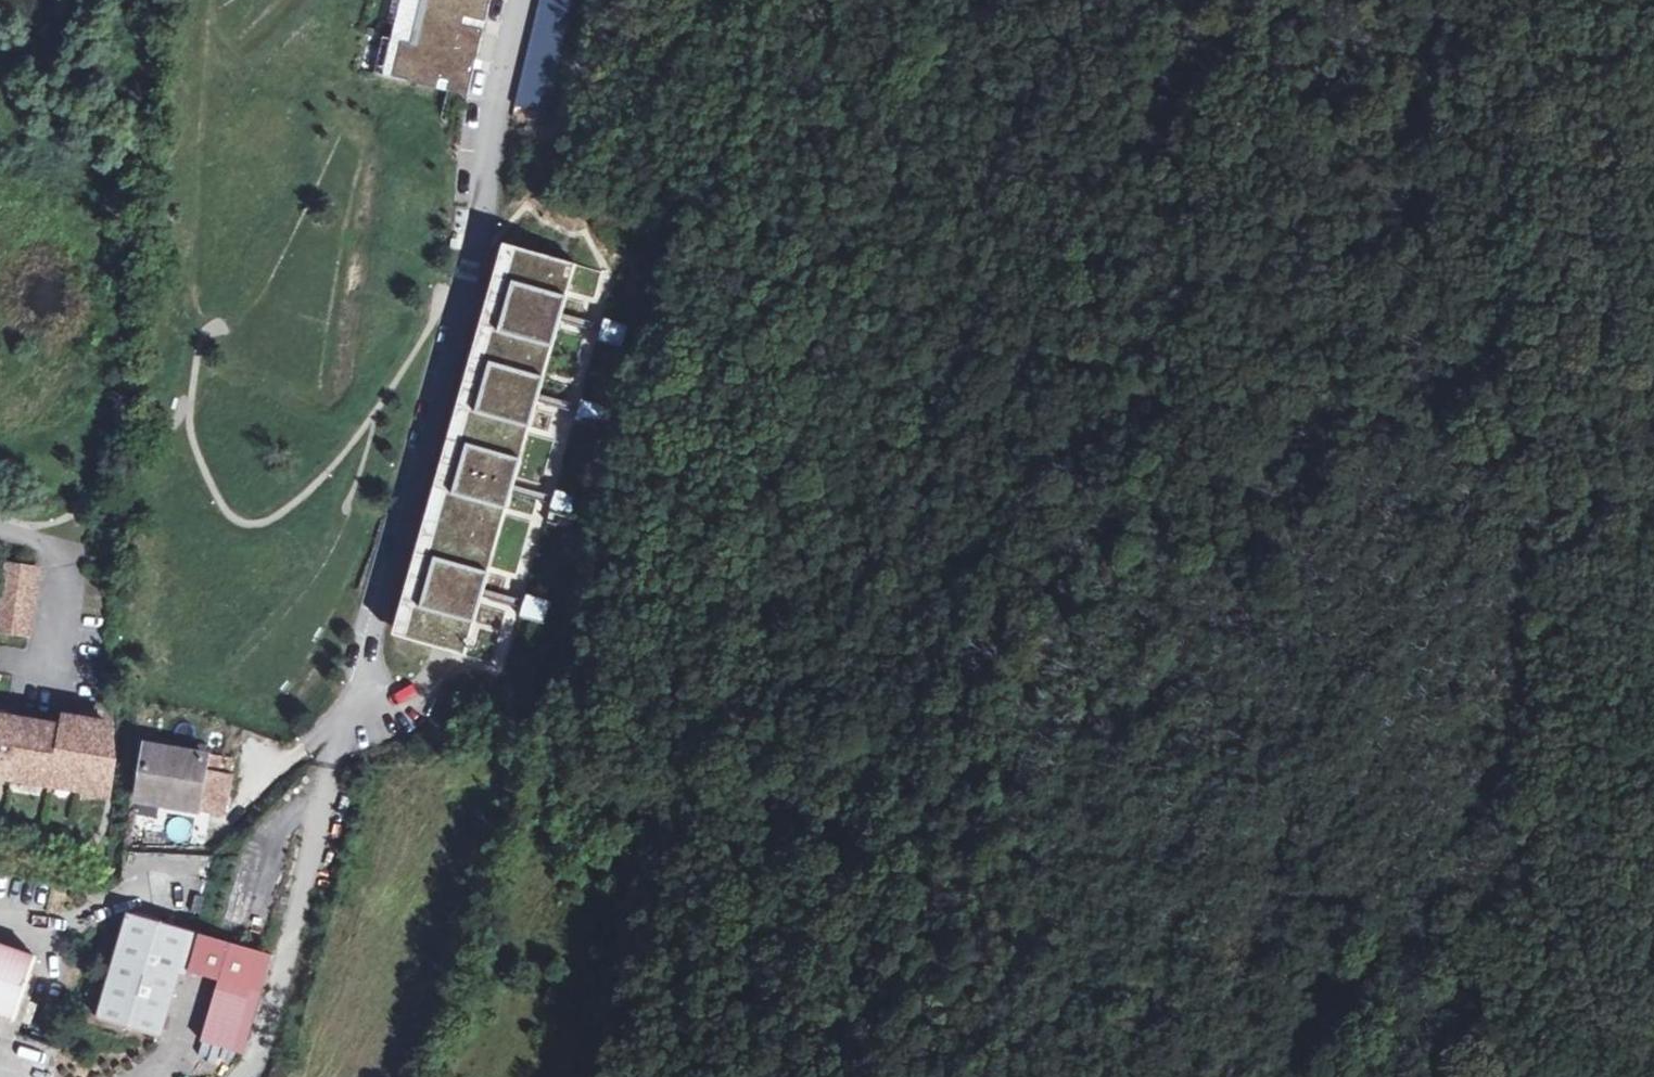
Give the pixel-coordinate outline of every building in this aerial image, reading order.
[(464,97),(487,0),(375,0),(358,72),(464,97)] [(514,104),(550,111),(574,0),(536,0),(514,104)] [(575,501),(558,497),(578,426),(595,430),(601,406),(584,402),(600,346),(619,351),(625,327),(606,322),(618,280),(489,245),(380,638),(438,654),(509,674),(524,620),(544,625),(550,601),(531,596),(552,521),(569,525),(575,501)] [(7,549),(0,605),(0,631),(29,635),(39,553),(7,549)] [(51,781),(62,728),(0,718),(0,772),(51,781)] [(64,729),(62,728),(51,781),(109,791),(115,758),(111,726),(66,718),(64,729)] [(138,798),(199,810),(208,756),(148,746),(138,798)] [(220,758),(208,756),(199,810),(224,815),(232,776),(217,773),(220,758)] [(219,854),(203,850),(197,866),(215,871),(219,854)] [(275,957),(198,934),(132,914),(101,1020),(159,1037),(179,969),(189,972),(188,974),(217,983),(201,1041),(245,1056),(275,957)] [(32,1028),(41,1004),(25,999),(38,958),(0,945),(0,1017),(32,1028)]
